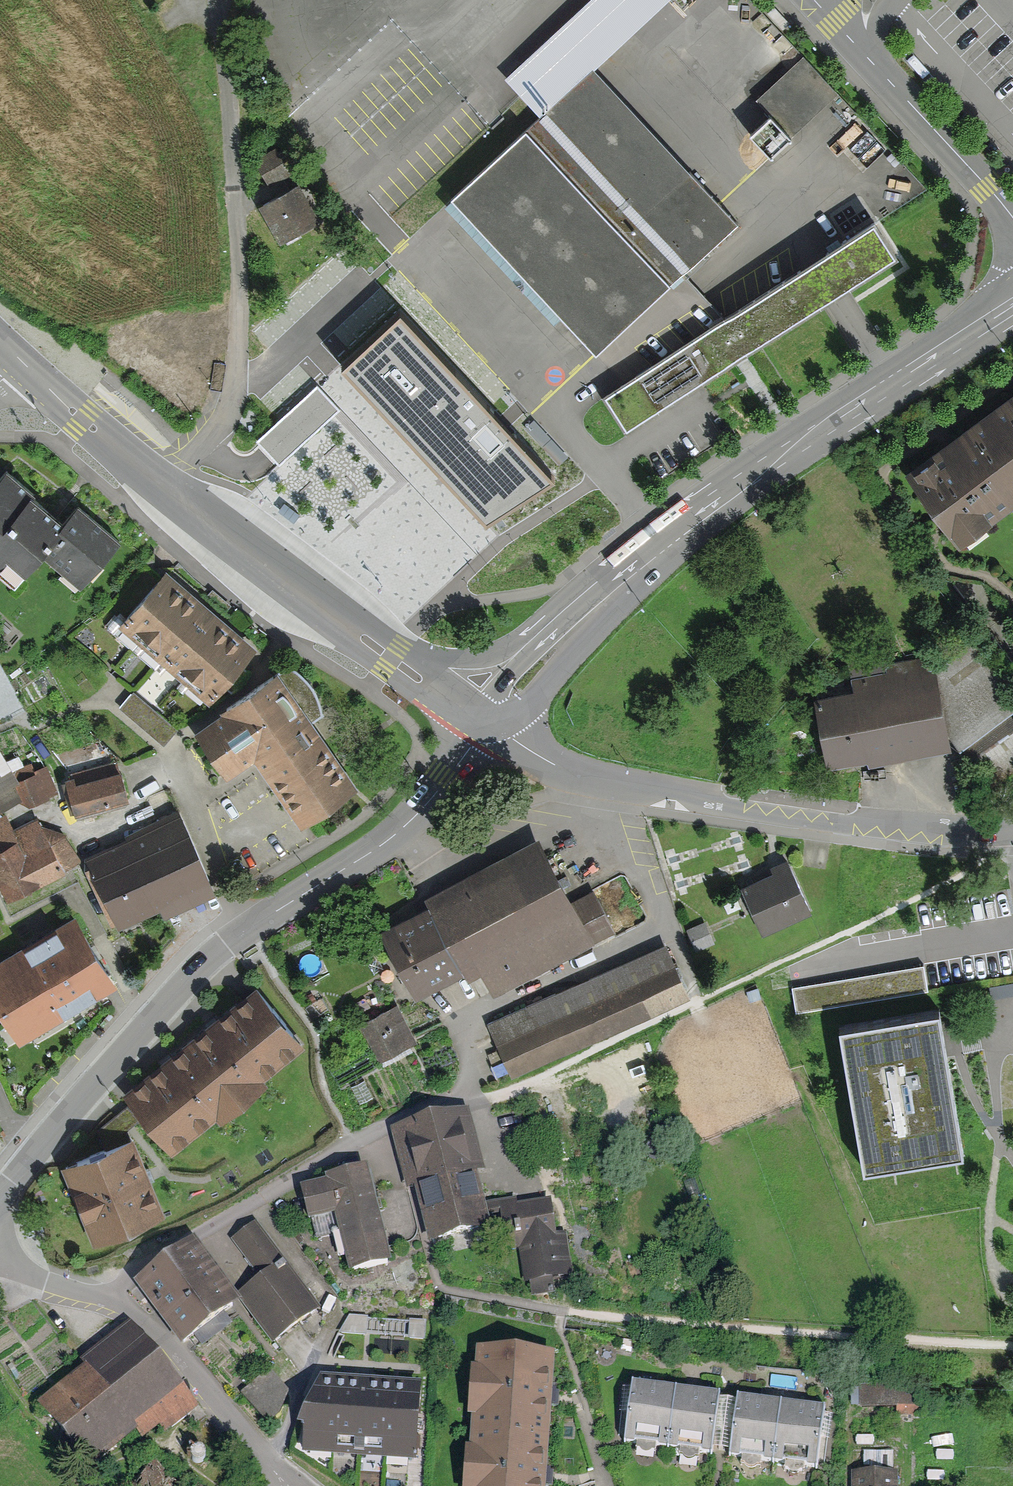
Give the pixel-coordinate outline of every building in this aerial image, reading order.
[(505,81),(520,97),(540,119),(593,70),(667,0),(586,0),(505,81)] [(838,91),(803,54),(759,94),(773,109),(794,132),(838,91)] [(540,119),(524,133),(666,287),(682,272),(700,255),(736,222),(718,203),(593,70),(540,119)] [(794,132),(773,109),(750,130),(771,152),(794,132)] [(524,133),(451,201),(593,355),(666,287),(524,133)] [(277,144),(253,156),(267,182),(290,170),(277,144)] [(272,193),(258,201),(279,237),(318,214),(297,178),(272,193)] [(724,314),(601,395),(623,428),(737,353),(744,348),(820,298),(832,290),(845,282),(897,248),(875,215),(811,257),(724,314)] [(493,405),(402,308),(339,364),(447,479),(489,523),(562,477),(556,470),(512,424),(502,414),(493,405)] [(340,409),(316,385),(279,420),(258,440),(261,443),(270,453),(281,464),(340,409)] [(902,468),(957,545),(1012,505),(1012,388),(902,468)] [(18,590),(45,558),(83,591),(124,543),(80,506),(68,520),(11,471),(0,484),(0,575),(18,590)] [(174,576),(170,572),(122,628),(210,704),(258,648),(211,608),(174,576)] [(953,737),(962,747),(988,782),(1012,763),(1012,687),(970,629),(926,662),(855,676),(819,684),(831,773),(955,756),(953,737)] [(351,797),(273,679),(196,732),(225,774),(254,755),(261,769),(300,823),(309,824),(351,797)] [(173,731),(128,694),(115,709),(160,747),(173,731)] [(115,773),(64,789),(73,821),(124,806),(115,773)] [(36,774),(19,783),(32,809),(49,800),(36,774)] [(39,816),(14,828),(7,813),(0,816),(0,879),(11,901),(67,875),(39,816)] [(219,897),(183,816),(89,858),(116,917),(126,912),(132,925),(162,911),(167,920),(219,897)] [(574,899),(539,834),(510,850),(498,856),(486,862),(424,895),(428,903),(381,928),(417,997),(465,972),(469,979),(483,972),(495,995),(617,931),(595,888),(574,899)] [(807,912),(786,859),(767,867),(769,873),(738,886),(757,932),(807,912)] [(0,962),(0,1008),(21,1045),(33,1039),(36,1045),(104,1006),(100,1000),(121,988),(80,917),(0,962)] [(662,943),(484,1020),(505,1069),(684,992),(662,943)] [(168,1061),(126,1095),(154,1130),(176,1156),(240,1103),(307,1049),(257,988),(224,1015),(168,1061)] [(863,1014),(835,1019),(860,1171),(968,1154),(952,1056),(949,1043),(943,1001),(863,1014)] [(401,1005),(361,1024),(380,1064),(420,1046),(401,1005)] [(464,1105),(387,1126),(406,1192),(411,1190),(426,1245),(487,1228),(474,1182),(484,1179),(464,1105)] [(135,1141),(66,1169),(97,1245),(166,1217),(135,1141)] [(322,1180),(297,1187),(305,1220),(330,1213),(346,1273),(387,1262),(372,1208),(361,1164),(321,1175),(322,1180)] [(549,1199),(498,1205),(502,1241),(503,1249),(517,1247),(522,1281),(526,1281),(528,1295),(553,1291),(552,1278),(569,1276),(563,1220),(552,1222),(549,1199)] [(313,1312),(251,1222),(226,1240),(252,1278),(231,1293),(266,1344),(313,1312)] [(188,1240),(133,1283),(181,1345),(236,1302),(188,1240)] [(420,1330),(422,1323),(389,1316),(386,1328),(413,1334),(414,1329),(420,1330)] [(130,1322),(79,1360),(85,1369),(37,1406),(86,1471),(139,1432),(144,1440),(158,1429),(163,1436),(197,1411),(130,1322)] [(469,1350),(461,1485),(543,1485),(544,1476),(548,1397),(551,1355),(469,1350)] [(266,1429),(283,1395),(264,1371),(238,1392),(266,1429)] [(313,1379),(298,1425),(296,1458),(412,1464),(415,1383),(313,1379)] [(616,1442),(661,1448),(669,1387),(625,1381),(624,1386),(617,1385),(611,1432),(618,1433),(616,1442)] [(925,1386),(859,1385),(859,1406),(897,1406),(896,1414),(915,1415),(925,1415),(925,1386)] [(707,1448),(715,1450),(721,1401),(712,1400),(713,1392),(669,1387),(661,1448),(706,1454),(707,1448)] [(766,1463),(774,1402),(730,1397),(729,1402),(721,1401),(715,1450),(722,1450),(721,1457),(766,1463)] [(819,1408),(774,1402),(766,1463),(810,1469),(813,1442),(823,1443),(826,1416),(819,1415),(819,1408)] [(193,1448),(191,1450),(190,1452),(189,1454),(190,1457),(191,1459),(192,1461),(195,1463),(197,1463),(200,1463),(203,1461),(205,1459),(206,1457),(206,1454),(205,1451),(203,1449),(201,1447),(198,1447),(196,1447),(193,1448)] [(145,1459),(128,1485),(189,1485),(145,1459)] [(855,1473),(855,1485),(901,1485),(901,1474),(855,1473)]
